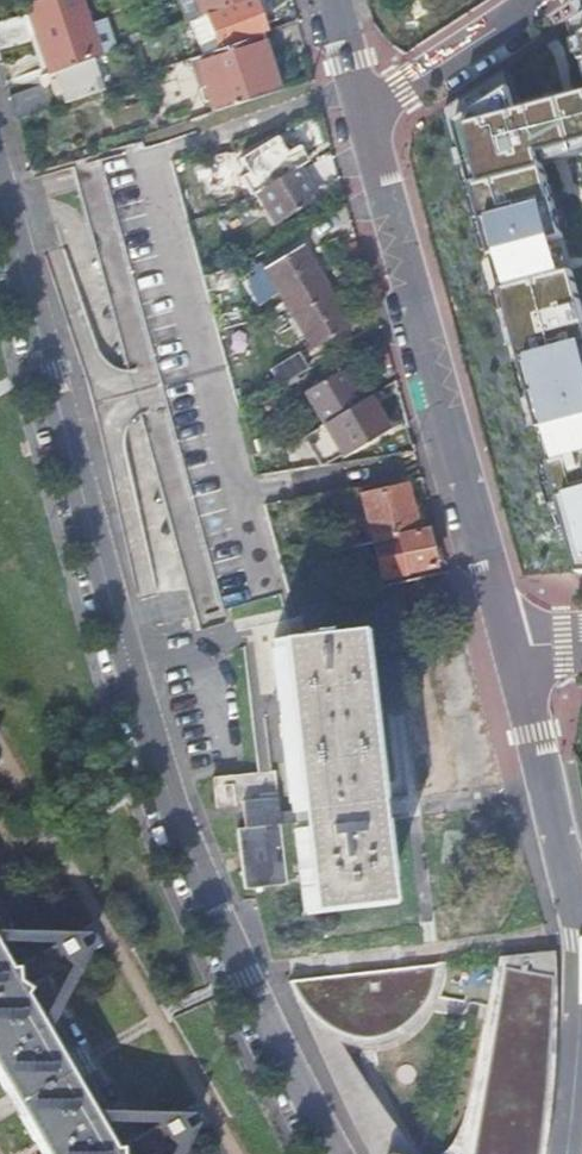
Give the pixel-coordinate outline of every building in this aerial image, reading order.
[(0,20),(0,48),(38,38),(39,42),(88,24),(80,0),(41,0),(27,5),(29,12),(0,20)] [(241,2),(240,0),(180,0),(188,22),(199,18),(241,2)] [(260,33),(265,31),(259,13),(268,10),(265,2),(264,0),(248,0),(241,2),(199,18),(211,51),(255,35),(260,33)] [(55,70),(90,57),(115,48),(105,20),(88,26),(88,24),(39,42),(45,57),(50,72),(55,70)] [(441,112),(480,258),(570,234),(546,152),(581,144),(581,20),(441,112)] [(150,72),(178,63),(167,30),(152,35),(139,40),(150,72)] [(191,58),(209,112),(279,89),(270,61),(260,33),(255,35),(211,51),(191,58)] [(66,101),(101,89),(90,57),(55,70),(66,101)] [(14,107),(17,118),(54,106),(46,83),(11,95),(14,107)] [(196,618),(320,584),(311,553),(299,506),(290,473),(283,447),(268,393),(248,321),(234,268),(219,213),(202,150),(198,133),(169,142),(144,149),(142,143),(132,145),(134,151),(74,166),(135,392),(196,618)] [(260,189),(297,167),(287,151),(277,134),(240,156),(260,189)] [(209,159),(217,192),(239,187),(230,153),(209,159)] [(306,183),(297,167),(260,189),(279,221),(316,199),(306,183)] [(313,304),(331,293),(317,269),(303,245),(267,266),(286,299),(303,289),(313,304)] [(264,271),(245,278),(254,304),(273,297),(264,271)] [(581,272),(495,297),(570,575),(581,574),(581,273),(581,272)] [(340,309),(331,293),(313,304),(303,289),(286,299),(314,346),(350,325),(340,309)] [(281,385),(310,368),(301,351),(272,368),(281,385)] [(329,420),(361,401),(352,385),(342,369),(310,388),(329,420)] [(371,417),(361,401),(329,420),(348,452),(380,433),(371,417)] [(374,540),(418,531),(413,508),(407,484),(363,493),(374,540)] [(430,548),(426,529),(418,531),(374,540),(382,576),(434,566),(430,548)] [(272,640),(292,810),(278,812),(274,770),(212,778),(215,809),(234,807),(234,803),(241,802),(243,827),(231,829),(237,890),(287,884),(280,825),(296,823),(296,829),(295,829),(304,911),(384,902),(352,631),(320,634),(319,631),(304,633),(305,636),(272,640)] [(503,958),(468,1153),(537,1153),(538,1148),(548,1046),(551,1000),(552,952),(503,958)] [(117,1147),(111,1147),(74,1082),(60,1059),(23,995),(26,989),(19,985),(26,981),(23,976),(20,971),(13,975),(14,968),(7,968),(0,956),(0,1081),(6,1090),(21,1116),(42,1153),(118,1153),(117,1147)] [(432,966),(292,983),(296,993),(305,1007),(311,1013),(321,1022),(329,1028),(342,1034),(352,1037),(364,1039),(374,1038),(386,1034),(404,1024),(414,1015),(422,1006),(421,1005),(419,1008),(416,986),(434,983),(432,966)]
